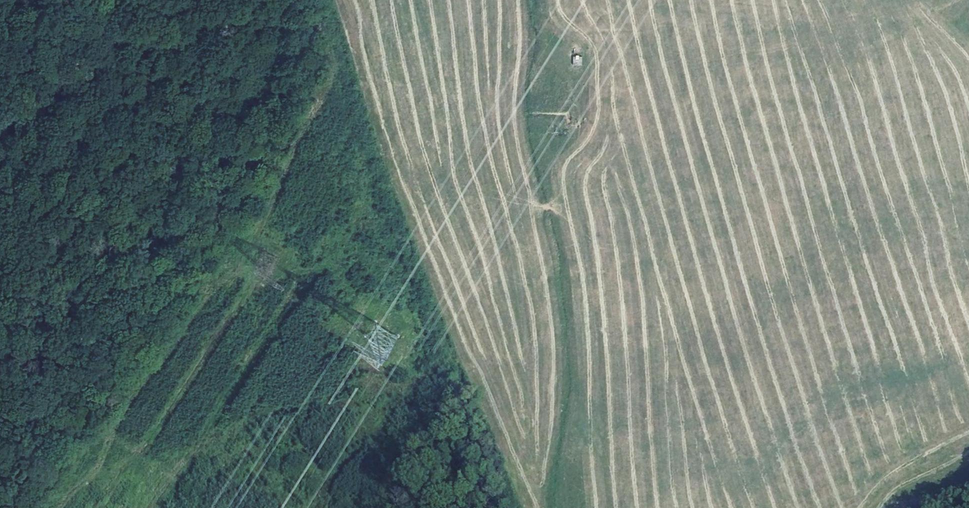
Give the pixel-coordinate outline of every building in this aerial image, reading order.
[(572,55),(572,65),(582,65),(582,55),(572,55)]
